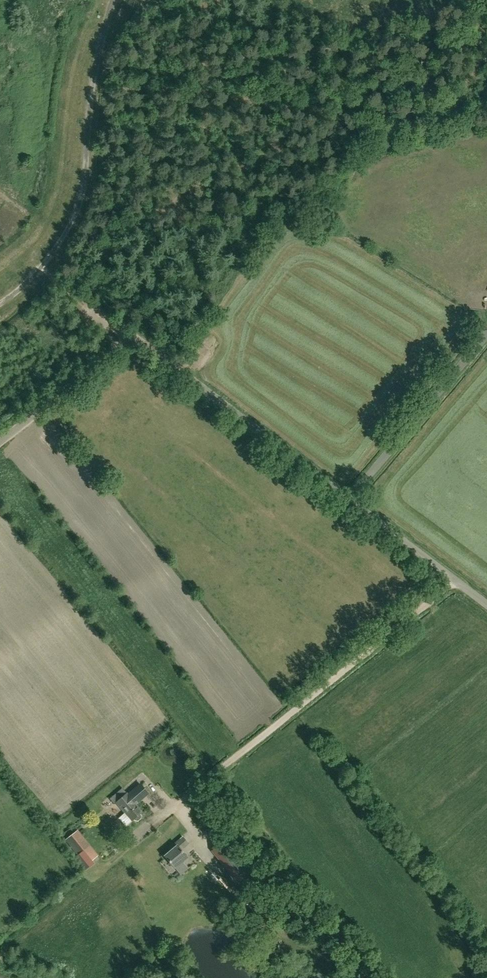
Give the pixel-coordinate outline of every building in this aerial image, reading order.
[(123,789),(110,799),(114,804),(116,803),(125,813),(119,818),(125,826),(134,819),(135,821),(137,821),(140,818),(141,816),(139,814),(141,812),(135,805),(148,794),(140,784),(128,795),(123,789)] [(66,839),(78,854),(88,846),(76,831),(66,839)] [(171,851),(165,857),(174,867),(186,857),(180,849),(187,843),(183,838),(170,849),(171,851)] [(238,883),(247,875),(250,873),(236,857),(237,855),(225,840),(221,843),(211,851),(238,883)]
